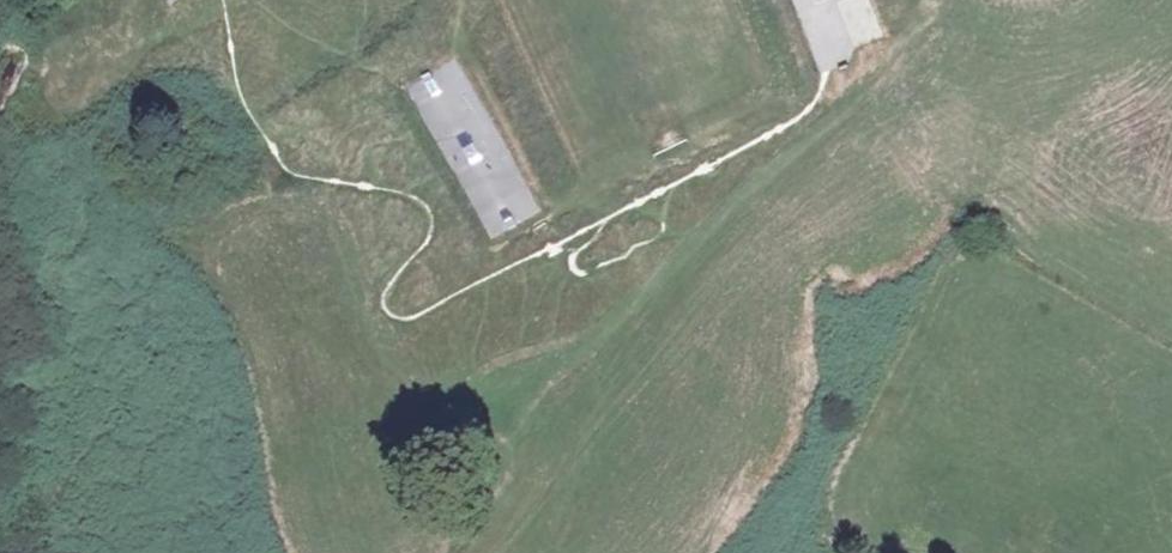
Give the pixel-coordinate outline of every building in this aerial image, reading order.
[(408,85),(488,241),(540,214),(472,82),(457,90),(464,105),(452,111),(432,72),(408,85)]
